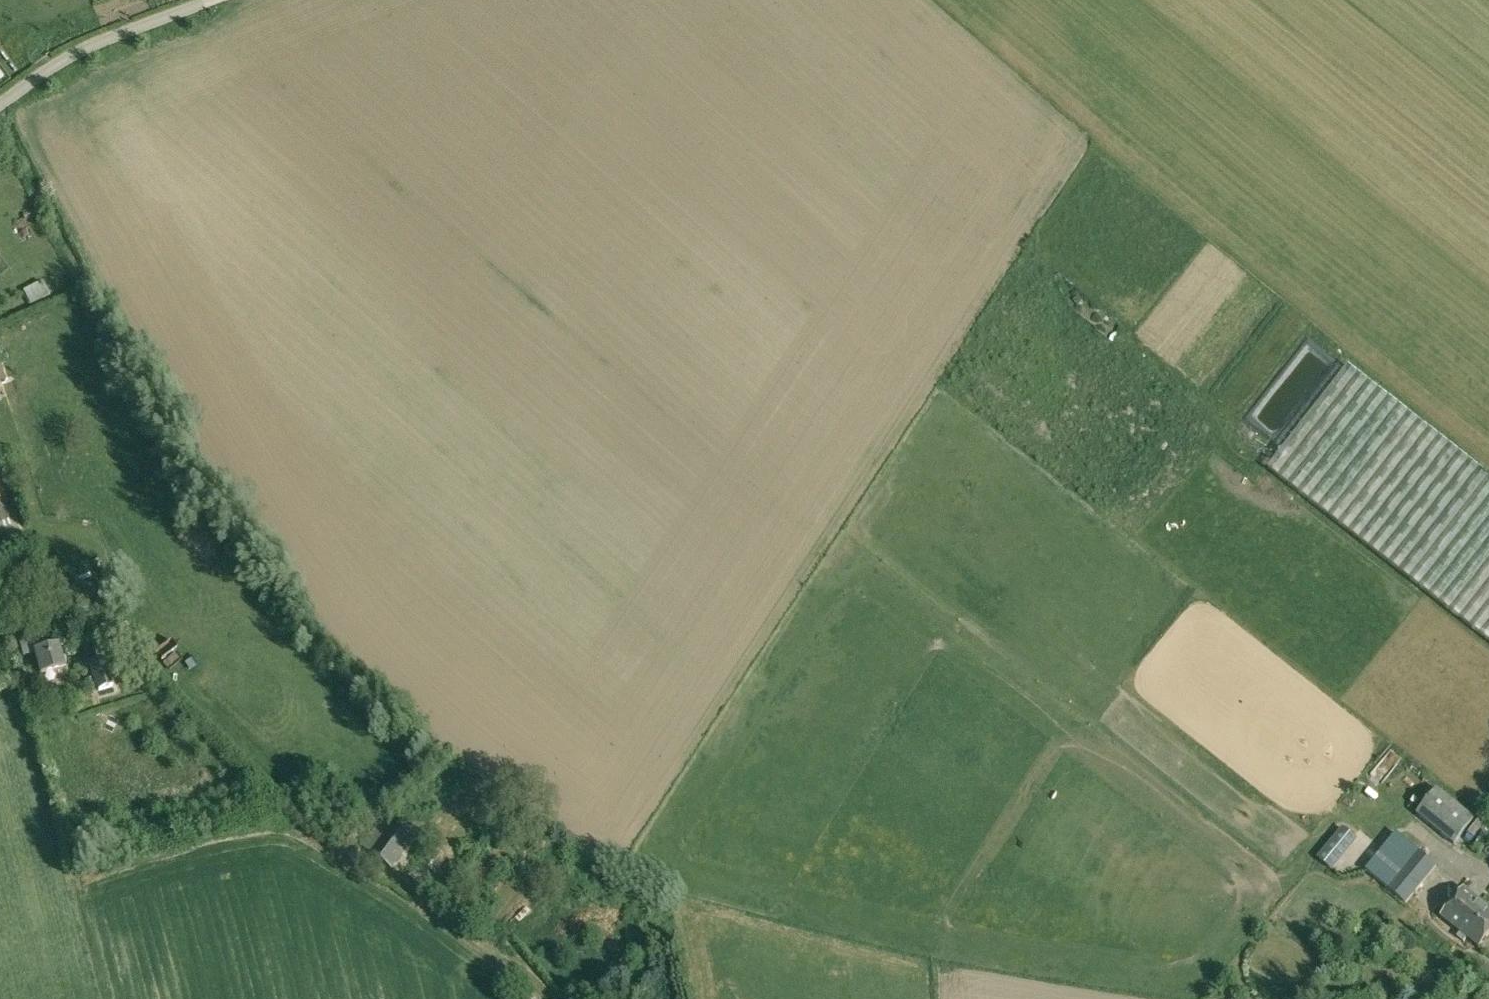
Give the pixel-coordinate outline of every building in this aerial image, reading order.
[(1488,641),(1488,475),(1348,365),(1267,468),(1488,641)] [(21,645),(24,655),(34,652),(40,675),(64,669),(58,644),(44,648),(42,639),(21,645)] [(89,664),(98,691),(113,686),(104,659),(89,664)] [(85,681),(87,687),(94,685),(92,679),(85,681)] [(1415,814),(1454,846),(1475,820),(1437,788),(1415,814)] [(363,847),(392,870),(414,840),(384,817),(363,847)] [(1342,828),(1332,841),(1344,851),(1354,838),(1342,828)] [(1369,873),(1406,903),(1436,866),(1399,836),(1369,873)] [(1328,845),(1318,858),(1330,868),(1340,856),(1328,845)] [(1479,948),(1488,935),(1488,908),(1465,888),(1441,916),(1479,948)]
